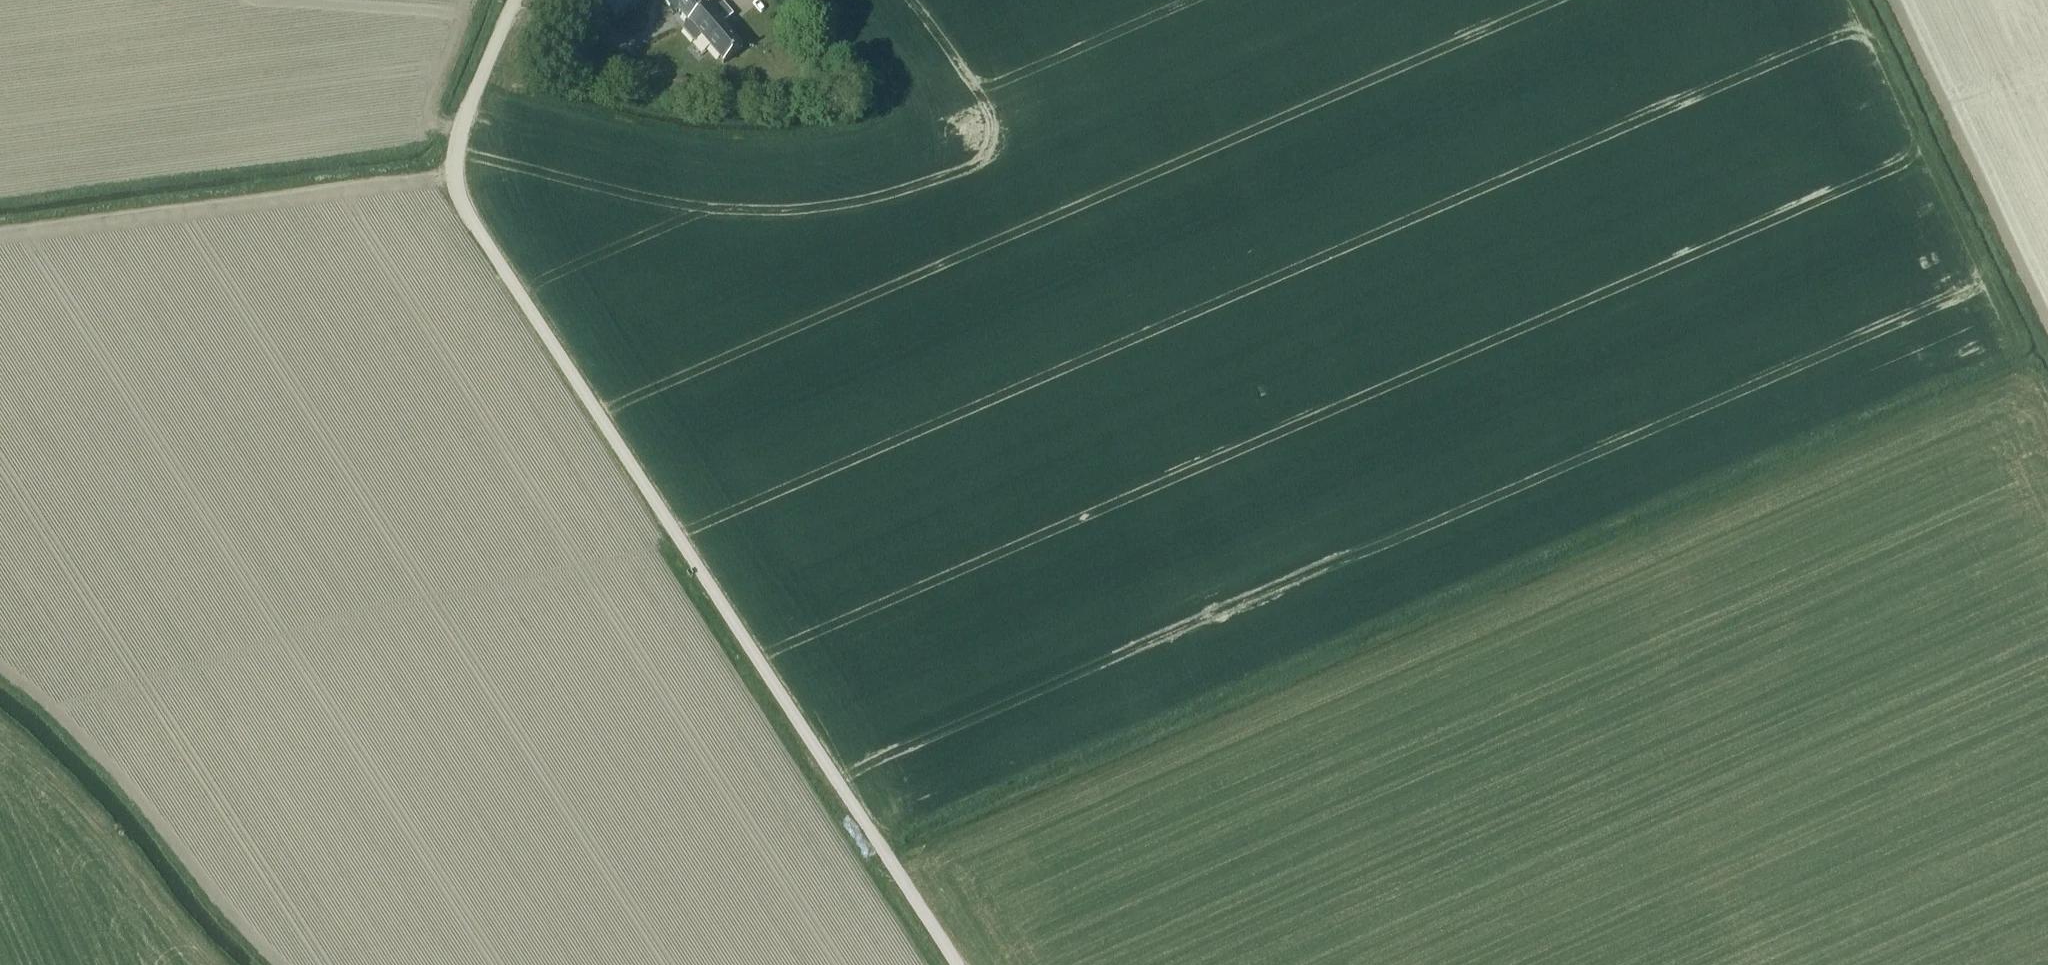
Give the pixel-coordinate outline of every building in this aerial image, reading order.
[(614,26),(645,0),(592,0),(614,26)] [(674,13),(677,10),(689,24),(683,29),(693,41),(699,36),(722,63),(741,47),(721,24),(732,16),(718,0),(711,0),(705,5),(701,0),(663,0),(674,13)]
